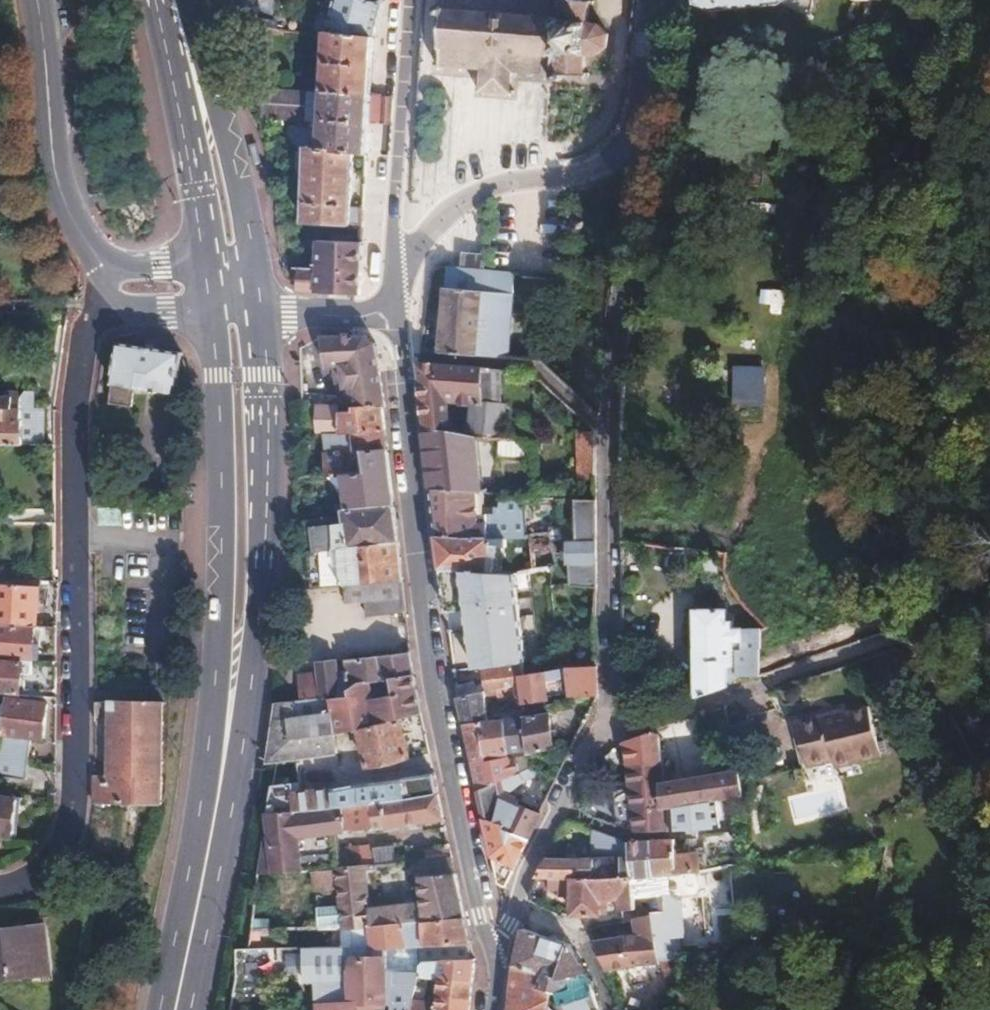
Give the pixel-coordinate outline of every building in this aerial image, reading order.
[(278,0),(234,0),(233,9),(277,14),(278,0)] [(368,31),(375,2),(350,0),(325,0),(323,32),(318,93),(365,96),(368,31)] [(585,1),(578,0),(432,0),(427,69),(477,73),(475,95),(505,97),(508,73),(580,78),(582,56),(593,56),(601,50),(602,33),(595,23),(584,22),(585,1)] [(693,3),(707,7),(715,9),(775,3),(779,0),(693,0),(693,3)] [(362,154),(365,96),(318,93),(259,89),(258,120),(316,123),(315,132),(284,130),(282,146),(302,148),(348,153),(362,154)] [(346,207),(348,153),(302,148),(299,227),(357,226),(358,208),(346,207)] [(361,272),(358,243),(314,243),(313,269),(361,272)] [(482,270),(483,253),(461,252),(460,268),(482,270)] [(500,357),(508,272),(482,270),(460,268),(444,267),(435,351),(500,357)] [(363,294),(361,275),(361,272),(313,269),(299,268),(298,291),(363,294)] [(378,408),(369,348),(359,338),(312,337),(317,370),(327,369),(331,389),(327,389),(330,398),(297,393),(299,407),(306,408),(306,434),(315,434),(336,435),(337,414),(376,408),(378,408)] [(188,398),(190,372),(183,360),(175,352),(111,347),(101,411),(127,414),(131,396),(143,397),(145,393),(188,398)] [(476,401),(475,367),(467,366),(410,362),(418,429),(449,433),(447,399),(476,401)] [(734,363),(733,406),(765,407),(767,364),(734,363)] [(39,412),(31,411),(31,393),(0,392),(0,446),(39,447),(39,412)] [(383,465),(376,408),(337,414),(336,435),(354,435),(356,451),(323,452),(325,472),(335,471),(383,465)] [(491,493),(485,439),(449,433),(418,429),(425,488),(470,491),(491,493)] [(576,431),(577,478),(593,478),(592,431),(576,431)] [(531,460),(531,443),(495,440),(494,456),(531,460)] [(389,509),(383,465),(335,471),(340,514),(353,512),(389,509)] [(518,539),(521,518),(491,516),(490,509),(472,507),(470,491),(425,488),(431,533),(480,536),(518,539)] [(591,536),(590,501),(572,499),(571,536),(591,536)] [(393,545),(391,524),(389,509),(353,512),(340,514),(338,514),(339,524),(329,525),(329,522),(300,525),(303,555),(333,550),(393,545)] [(551,567),(547,545),(545,532),(525,535),(530,569),(551,567)] [(484,570),(480,536),(431,533),(435,568),(456,569),(484,570)] [(592,590),(591,541),(564,546),(567,588),(592,590)] [(398,584),(393,545),(333,550),(303,555),(295,556),(299,591),(327,588),(327,590),(398,584)] [(461,607),(456,569),(435,568),(441,611),(458,609),(461,607)] [(512,660),(501,571),(484,570),(456,569),(461,607),(468,668),(480,665),(512,660)] [(756,678),(760,630),(729,629),(730,615),(724,615),(718,585),(697,586),(696,610),(692,610),(691,612),(685,612),(685,653),(693,654),(693,700),(714,693),(723,681),(750,680),(756,678)] [(35,588),(0,587),(0,626),(32,629),(35,588)] [(32,629),(0,626),(0,661),(30,663),(32,629)] [(410,677),(408,666),(406,652),(314,663),(317,698),(366,691),(367,685),(410,677)] [(534,671),(533,659),(512,661),(514,673),(534,671)] [(514,686),(514,673),(512,661),(512,660),(480,665),(485,690),(514,686)] [(30,663),(0,661),(0,695),(17,697),(19,675),(21,673),(30,673),(30,663)] [(594,696),(593,666),(563,668),(561,668),(564,699),(572,698),(594,696)] [(555,693),(554,669),(534,671),(514,673),(514,686),(485,690),(479,691),(480,697),(491,695),(491,700),(515,696),(516,702),(543,699),(543,693),(555,693)] [(416,715),(410,677),(367,685),(366,691),(317,698),(272,703),(263,762),(279,760),(333,751),(331,732),(356,727),(371,724),(397,719),(416,715)] [(471,692),(469,685),(451,688),(452,695),(453,695),(471,692)] [(480,697),(479,691),(471,692),(453,695),(459,724),(480,721),(481,721),(480,697)] [(590,712),(594,701),(594,696),(572,698),(574,713),(590,712)] [(30,738),(43,739),(45,705),(6,702),(3,736),(7,737),(0,754),(0,783),(27,785),(30,738)] [(158,805),(159,705),(107,705),(105,782),(90,783),(90,805),(158,805)] [(879,758),(866,706),(845,712),(824,718),(823,714),(793,721),(805,769),(831,763),(854,757),(856,764),(879,758)] [(824,718),(845,712),(844,708),(823,714),(824,718)] [(549,746),(545,712),(518,716),(521,751),(521,753),(549,746)] [(521,751),(518,716),(500,718),(506,753),(521,751)] [(506,753),(500,718),(481,721),(480,721),(486,755),(506,753)] [(405,759),(397,719),(371,724),(356,727),(364,769),(405,759)] [(511,773),(510,766),(505,767),(504,759),(483,761),(482,756),(486,755),(480,721),(459,724),(473,791),(493,788),(511,773)] [(805,769),(793,721),(787,723),(799,771),(805,769)] [(748,751),(745,727),(725,730),(729,754),(748,751)] [(658,764),(654,736),(646,734),(617,743),(616,744),(620,769),(622,770),(658,764)] [(832,770),(856,764),(854,757),(831,763),(832,770)] [(660,785),(660,784),(658,764),(622,770),(620,769),(624,791),(660,785)] [(735,799),(731,772),(660,784),(660,785),(663,806),(664,810),(666,810),(711,802),(735,799)] [(494,806),(519,784),(511,776),(511,773),(493,788),(473,791),(479,819),(524,838),(536,813),(511,808),(496,812),(494,806)] [(433,795),(429,777),(334,789),(309,792),(307,779),(287,782),(290,809),(336,805),(433,795)] [(663,806),(660,785),(624,791),(608,794),(582,796),(585,812),(593,822),(617,829),(614,804),(626,802),(628,812),(663,806)] [(438,820),(433,795),(336,805),(290,809),(265,812),(264,815),(266,833),(260,834),(255,861),(254,871),(294,868),(293,836),(438,820)] [(11,797),(0,796),(0,837),(8,837),(11,797)] [(714,826),(711,802),(666,810),(668,815),(667,830),(688,829),(714,826)] [(667,830),(668,815),(666,810),(664,810),(663,806),(628,812),(632,834),(656,830),(667,830)] [(510,868),(524,838),(479,819),(487,855),(488,858),(510,868)] [(625,878),(622,845),(588,832),(588,847),(586,859),(544,856),(535,874),(536,875),(543,875),(596,877),(600,877),(625,878)] [(739,843),(738,832),(705,838),(706,846),(739,843)] [(648,875),(714,867),(712,852),(694,853),(690,841),(681,842),(682,853),(669,854),(668,844),(646,845),(648,875)] [(648,875),(646,845),(622,845),(625,878),(648,875)] [(394,860),(393,847),(353,850),(354,863),(359,863),(394,860)] [(396,880),(394,860),(359,863),(362,906),(389,905),(388,880),(396,880)] [(362,906),(359,863),(354,863),(328,865),(294,868),(254,871),(251,896),(333,894),(335,924),(345,924),(397,922),(460,920),(456,902),(450,875),(413,878),(414,905),(389,905),(362,906)] [(600,899),(600,877),(596,877),(543,875),(543,885),(567,886),(566,915),(578,916),(594,917),(594,913),(598,913),(598,910),(600,900),(600,899)] [(630,913),(625,878),(600,877),(600,899),(615,903),(617,914),(630,913)] [(636,967),(652,964),(645,917),(618,923),(620,937),(589,942),(602,972),(614,1009),(645,1009),(636,967)] [(465,945),(460,920),(397,922),(345,924),(347,948),(381,947),(403,947),(402,940),(419,939),(419,947),(465,945)] [(41,978),(37,928),(0,931),(0,981),(41,978)] [(587,987),(565,949),(518,928),(513,967),(548,980),(550,979),(563,978),(566,989),(587,987)] [(381,947),(347,948),(239,950),(238,951),(231,951),(231,967),(232,980),(262,979),(262,982),(300,982),(300,990),(316,990),(316,1009),(382,1009),(381,947)] [(417,965),(419,947),(403,947),(381,947),(382,1009),(409,1009),(410,1006),(414,980),(417,965)] [(467,990),(469,969),(469,965),(417,965),(414,980),(436,980),(433,1004),(410,1006),(409,1009),(464,1009),(467,990)] [(548,980),(513,967),(507,1009),(541,1009),(548,980)] [(587,987),(566,989),(551,990),(556,1009),(594,1009),(587,987)]
